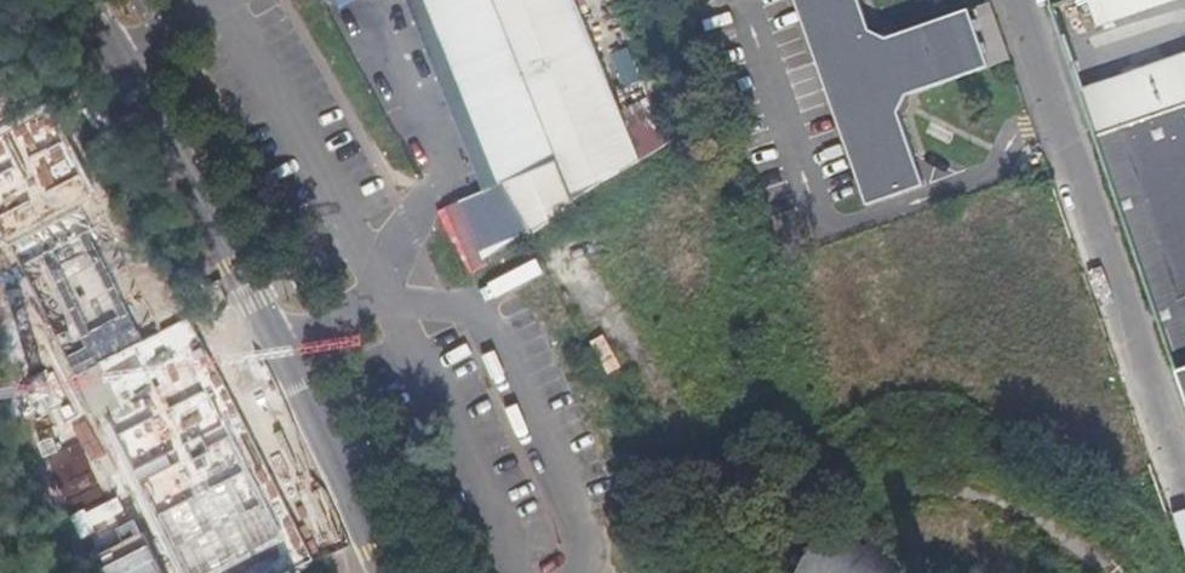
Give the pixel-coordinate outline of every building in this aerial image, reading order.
[(640,152),(578,0),(428,0),(502,182),(463,198),(478,236),(526,218),(531,228),(642,157),(640,152)] [(860,180),(869,204),(925,183),(917,160),(899,110),(910,92),(990,64),(971,7),(888,35),(872,27),(862,0),(798,0),(860,180)] [(1053,5),(1064,37),(1170,0),(1066,0),(1053,5)] [(632,50),(615,54),(622,87),(639,83),(632,50)] [(1184,390),(1184,52),(1082,89),(1184,390)] [(852,532),(834,515),(818,534),(805,555),(798,572),(893,572),(852,532)] [(1032,568),(1031,557),(1027,547),(1020,538),(1010,532),(999,530),(988,531),(978,536),(970,544),(965,554),(963,565),(965,572),(1030,572),(1032,568)]
